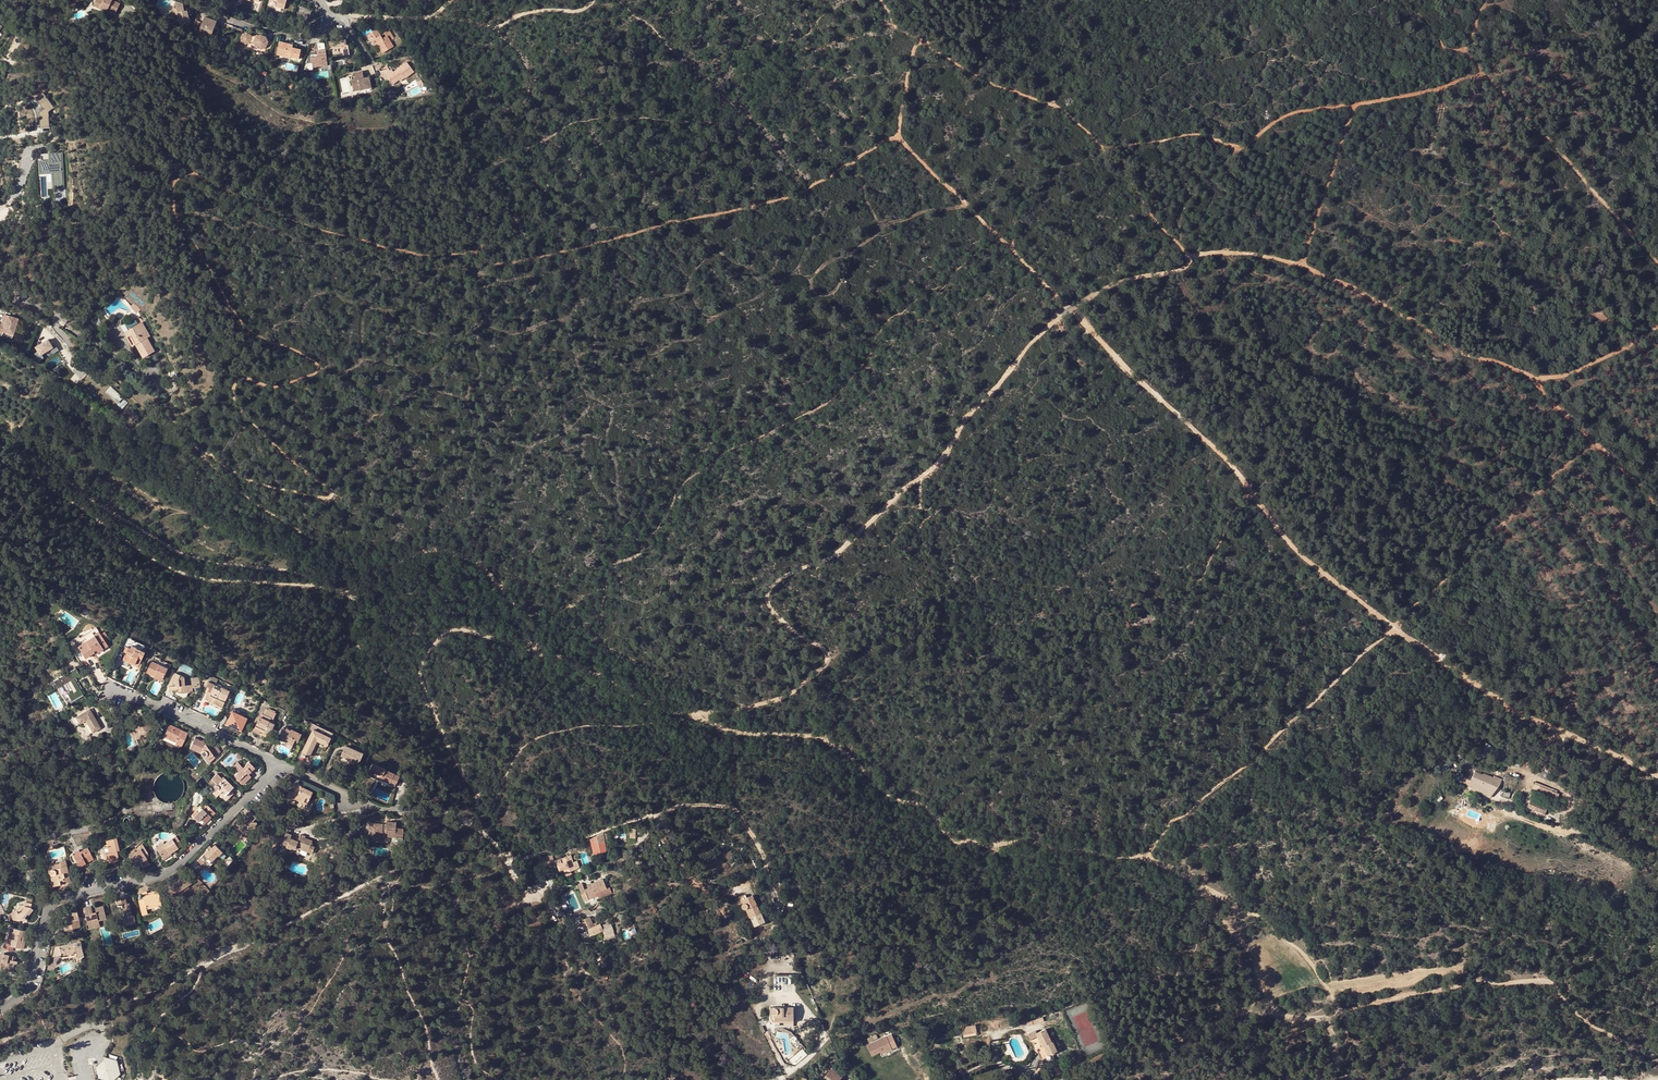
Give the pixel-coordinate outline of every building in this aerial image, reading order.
[(93,6),(100,9),(101,7),(104,8),(115,14),(121,4),(113,0),(96,0),(93,6)] [(273,3),(280,6),(279,9),(288,12),(291,0),(274,0),(273,3)] [(179,5),(176,11),(180,13),(181,19),(184,30),(194,27),(190,15),(188,15),(187,13),(186,8),(179,5)] [(203,33),(209,35),(216,38),(220,25),(207,21),(203,33)] [(394,30),(390,33),(391,34),(395,41),(399,38),(394,30)] [(379,33),(370,38),(377,50),(379,49),(385,58),(397,51),(393,45),(397,43),(395,41),(391,34),(387,36),(389,39),(385,42),(382,38),(379,33)] [(274,53),(277,45),(275,43),(271,43),(269,39),(264,37),(259,37),(256,38),(254,38),(251,37),(249,36),(244,38),(243,41),(245,45),(249,46),(250,46),(257,44),(259,50),(264,51),(267,50),(274,53)] [(377,50),(370,38),(367,40),(374,52),(377,50)] [(220,41),(218,47),(224,49),(226,43),(220,41)] [(344,42),(330,44),(332,52),(335,52),(336,58),(345,57),(345,59),(351,58),(350,49),(348,49),(347,44),(344,44),(344,42)] [(295,50),(283,44),(281,49),(283,50),(281,54),(283,55),(282,59),(289,63),(291,61),(299,64),(303,55),(294,52),(295,50)] [(310,65),(311,70),(326,68),(322,45),(314,46),(315,56),(313,56),(313,54),(309,55),(304,66),(310,65)] [(390,84),(394,90),(401,85),(400,84),(404,81),(407,85),(417,78),(410,68),(396,77),(394,75),(392,76),(386,80),(389,85),(390,84)] [(383,75),(386,80),(392,76),(389,71),(383,75)] [(353,84),(354,96),(371,94),(370,82),(365,83),(365,77),(356,78),(356,84),(353,84)] [(410,96),(421,91),(418,85),(408,90),(410,96)] [(45,95),(32,103),(40,115),(41,130),(57,130),(56,112),(45,95)] [(51,189),(51,195),(60,195),(61,161),(49,161),(49,168),(39,168),(39,180),(51,180),(51,189)] [(51,180),(39,180),(39,183),(42,183),(42,195),(51,195),(51,189),(51,180)] [(131,307),(136,313),(139,310),(134,304),(131,307)] [(14,332),(20,317),(7,312),(4,319),(5,319),(4,322),(3,322),(0,321),(0,328),(4,330),(4,329),(14,332)] [(126,331),(134,345),(141,358),(154,351),(146,338),(144,334),(147,333),(141,322),(133,327),(130,322),(124,325),(127,330),(126,331)] [(1066,331),(1066,330),(1066,329),(1066,328),(1065,327),(1064,326),(1063,325),(1062,325),(1061,325),(1060,325),(1059,326),(1058,327),(1057,328),(1057,329),(1057,330),(1057,332),(1058,333),(1058,334),(1059,334),(1061,335),(1062,335),(1063,335),(1064,334),(1065,333),(1066,332),(1066,331)] [(131,346),(134,345),(126,331),(123,333),(131,346)] [(51,347),(47,339),(34,347),(37,352),(34,354),(38,361),(43,358),(41,354),(51,349),(54,354),(60,351),(56,344),(51,347)] [(127,404),(113,384),(106,389),(120,409),(127,404)] [(83,643),(78,647),(85,658),(93,653),(95,652),(94,651),(96,650),(98,652),(107,646),(107,645),(105,643),(103,640),(100,635),(95,628),(80,638),(83,643)] [(105,632),(100,635),(103,640),(108,637),(105,632)] [(74,641),(78,647),(83,643),(80,638),(74,641)] [(131,649),(132,646),(124,642),(120,650),(123,652),(126,647),(131,649)] [(122,660),(129,664),(130,662),(138,666),(140,663),(145,653),(136,649),(136,648),(132,646),(131,649),(126,647),(123,652),(126,653),(122,660)] [(146,673),(154,676),(155,675),(163,679),(168,669),(158,664),(161,660),(154,656),(146,673)] [(75,669),(52,682),(56,689),(61,686),(70,701),(81,694),(73,679),(78,676),(75,669)] [(185,677),(175,673),(171,681),(174,683),(176,684),(176,686),(175,686),(169,687),(169,691),(174,691),(176,692),(180,693),(181,692),(184,693),(185,691),(188,693),(192,693),(192,688),(190,688),(190,685),(185,686),(185,677)] [(214,688),(215,685),(207,682),(205,686),(207,687),(209,688),(207,693),(205,698),(212,701),(211,703),(218,706),(220,701),(216,699),(217,696),(225,700),(229,691),(221,688),(220,691),(214,688)] [(78,723),(81,722),(85,720),(92,732),(99,728),(88,709),(74,716),(78,723)] [(273,720),(276,713),(274,713),(268,710),(266,709),(263,714),(262,714),(255,727),(261,729),(260,731),(269,736),(275,723),(270,721),(271,719),(273,720)] [(247,718),(232,712),(226,724),(241,731),(247,718)] [(147,714),(138,717),(140,723),(134,725),(135,726),(134,726),(135,730),(136,730),(136,731),(138,730),(139,733),(134,734),(136,739),(140,738),(140,736),(143,734),(144,737),(149,736),(148,730),(153,728),(151,722),(150,722),(147,714)] [(85,720),(81,722),(88,734),(92,732),(85,720)] [(326,746),(332,733),(328,731),(326,730),(315,725),(312,723),(308,730),(312,732),(302,753),(310,756),(317,741),(326,746)] [(169,724),(163,737),(175,742),(174,745),(180,748),(187,733),(169,724)] [(280,732),(277,739),(292,746),(295,739),(298,741),(301,734),(286,727),(283,734),(280,732)] [(175,742),(163,737),(162,739),(174,745),(175,742)] [(193,750),(195,751),(195,750),(201,753),(201,754),(201,755),(202,756),(203,757),(204,756),(205,756),(210,762),(214,758),(213,757),(220,752),(217,747),(216,747),(215,746),(214,747),(213,747),(210,744),(208,744),(206,746),(202,741),(201,741),(194,738),(190,749),(193,750)] [(292,746),(277,739),(276,742),(290,749),(292,746)] [(1492,747),(1486,743),(1478,755),(1484,759),(1492,747)] [(363,756),(346,747),(341,757),(349,761),(348,762),(357,767),(363,756)] [(250,776),(248,774),(244,771),(247,768),(250,772),(254,768),(248,762),(243,768),(238,772),(234,776),(242,784),(250,776)] [(238,772),(243,768),(238,763),(233,767),(238,772)] [(379,778),(381,779),(382,778),(390,782),(394,775),(372,765),(367,775),(378,780),(379,778)] [(1548,773),(1541,770),(1539,775),(1546,778),(1548,773)] [(1474,771),(1470,779),(1478,782),(1475,789),(1479,791),(1480,789),(1491,793),(1496,783),(1499,784),(1501,779),(1494,776),(1493,778),(1484,774),(1484,776),(1474,771)] [(216,785),(215,785),(214,786),(214,787),(213,788),(214,789),(212,791),(217,796),(220,793),(227,799),(233,793),(230,790),(233,787),(224,779),(222,780),(216,774),(212,778),(218,784),(218,785),(217,785),(216,785)] [(399,777),(394,775),(390,782),(395,784),(399,777)] [(298,794),(294,792),(294,793),(290,792),(286,800),(289,802),(290,801),(295,803),(296,801),(302,803),(307,805),(313,793),(301,787),(298,785),(296,789),(300,791),(298,794)] [(1552,791),(1540,786),(1538,790),(1548,794),(1555,797),(1557,793),(1554,792),(1552,791)] [(1559,794),(1557,793),(1555,797),(1548,794),(1547,797),(1556,801),(1559,794)] [(1538,810),(1545,814),(1546,810),(1543,809),(1544,807),(1540,805),(1538,810)] [(201,808),(197,812),(193,816),(202,825),(210,817),(209,816),(213,812),(207,806),(206,806),(205,806),(202,809),(201,808)] [(244,815),(245,817),(247,819),(246,820),(242,819),(240,821),(234,827),(237,831),(240,829),(243,832),(244,837),(248,839),(250,835),(250,828),(251,828),(251,829),(254,829),(257,828),(257,822),(251,822),(253,820),(254,820),(256,818),(249,810),(244,815)] [(302,819),(287,821),(288,829),(295,828),(295,826),(298,826),(299,827),(303,827),(302,819)] [(373,841),(380,842),(381,833),(388,833),(388,837),(403,838),(403,831),(404,829),(396,828),(396,822),(387,822),(386,824),(386,828),(383,828),(383,824),(369,823),(369,833),(368,837),(369,837),(373,837),(373,841)] [(593,854),(605,852),(602,834),(589,839),(593,854)] [(302,842),(301,846),(302,846),(301,849),(308,852),(313,854),(315,848),(311,846),(313,842),(305,839),(306,837),(301,835),(299,839),(298,841),(302,842)] [(162,858),(169,853),(181,845),(175,836),(164,843),(162,842),(155,847),(162,858)] [(280,836),(277,843),(293,849),(293,848),(296,849),(298,845),(301,846),(302,842),(298,841),(298,842),(290,838),(284,836),(283,838),(280,836)] [(118,861),(116,853),(116,851),(118,851),(116,838),(105,840),(108,852),(103,853),(104,859),(106,859),(107,864),(118,861)] [(208,850),(201,857),(205,861),(208,864),(217,855),(222,860),(226,856),(215,845),(211,848),(209,851),(208,850)] [(128,856),(131,861),(133,860),(135,864),(136,865),(137,865),(139,866),(141,866),(141,865),(142,864),(141,863),(141,862),(143,861),(144,862),(147,860),(146,859),(148,857),(147,853),(144,847),(135,852),(134,851),(128,854),(129,856),(128,856)] [(87,848),(79,852),(73,855),(78,866),(93,859),(87,848)] [(564,856),(559,858),(560,862),(562,867),(564,872),(578,867),(575,860),(571,861),(569,854),(564,856)] [(546,856),(541,858),(545,869),(550,866),(546,856)] [(54,864),(47,866),(48,873),(50,873),(53,886),(60,885),(60,881),(62,880),(68,882),(70,882),(65,860),(56,862),(54,864)] [(177,890),(179,892),(188,887),(192,884),(185,874),(172,883),(173,883),(170,885),(174,892),(177,890)] [(30,878),(26,882),(30,886),(35,882),(30,878)] [(577,885),(581,896),(584,894),(587,901),(597,897),(596,894),(600,892),(606,890),(602,880),(591,885),(592,888),(588,889),(584,891),(581,884),(577,885)] [(188,887),(179,892),(176,894),(180,900),(191,892),(188,887)] [(606,890),(600,892),(602,898),(611,894),(609,889),(606,890)] [(144,899),(145,907),(161,903),(159,892),(156,892),(147,895),(147,893),(146,891),(142,893),(144,899)] [(753,895),(746,898),(747,902),(745,902),(743,904),(742,906),(743,907),(745,909),(747,909),(751,917),(761,913),(753,895)] [(122,919),(123,926),(136,923),(134,916),(133,916),(129,903),(127,903),(125,896),(116,898),(118,905),(122,904),(126,918),(122,919)] [(145,907),(144,899),(139,900),(142,915),(148,913),(147,909),(146,909),(145,907)] [(16,912),(14,910),(10,914),(12,919),(18,921),(19,919),(18,918),(21,918),(22,921),(26,920),(24,917),(27,913),(28,914),(32,910),(30,907),(31,902),(26,901),(23,905),(20,904),(18,907),(21,910),(19,912),(16,912)] [(68,922),(66,922),(63,923),(65,930),(80,927),(75,906),(67,908),(68,913),(65,914),(64,914),(65,921),(68,920),(68,922)] [(93,913),(92,909),(91,906),(84,907),(89,925),(92,924),(93,926),(99,925),(98,921),(106,919),(102,906),(95,908),(96,912),(93,913)] [(582,921),(589,935),(597,931),(595,928),(594,927),(590,928),(588,923),(592,922),(590,917),(582,921)] [(601,926),(602,929),(605,936),(613,932),(610,924),(601,926)] [(3,944),(2,949),(12,951),(13,947),(23,949),(24,944),(21,943),(23,937),(26,937),(27,931),(9,928),(5,945),(3,944)] [(62,953),(67,952),(74,950),(74,952),(77,951),(77,952),(78,957),(74,958),(75,962),(81,961),(81,960),(81,959),(82,958),(83,957),(84,957),(80,942),(56,947),(53,957),(62,955),(62,953)] [(15,968),(17,961),(14,961),(12,960),(13,956),(3,954),(3,953),(0,954),(0,965),(1,965),(1,962),(6,963),(5,966),(15,968)] [(794,1007),(775,1007),(774,1008),(773,1008),(772,1009),(771,1010),(771,1011),(772,1013),(773,1014),(775,1014),(775,1016),(784,1016),(784,1020),(794,1020),(794,1007)] [(1029,1026),(1044,1021),(1043,1017),(1028,1022),(1029,1026)] [(1080,1029),(1086,1045),(1099,1041),(1094,1029),(1086,1032),(1085,1027),(1080,1029)] [(1037,1033),(1037,1034),(1038,1036),(1043,1046),(1044,1046),(1049,1055),(1057,1050),(1053,1042),(1052,1042),(1045,1029),(1037,1033)] [(1030,1039),(1038,1036),(1037,1034),(1037,1033),(1036,1030),(1028,1034),(1030,1039)] [(894,1051),(888,1035),(866,1044),(871,1056),(881,1051),(883,1056),(894,1051)] [(952,1046),(946,1054),(954,1059),(958,1053),(954,1049),(955,1048),(952,1046)] [(98,1078),(104,1079),(109,1079),(104,1078),(100,1077),(99,1074),(98,1068),(98,1067),(99,1065),(105,1060),(105,1059),(109,1060),(114,1061),(116,1063),(118,1073),(117,1075),(112,1079),(114,1079),(120,1074),(117,1061),(104,1057),(103,1059),(95,1067),(98,1078)] [(98,1067),(98,1068),(99,1074),(100,1077),(104,1078),(109,1079),(112,1079),(117,1075),(118,1073),(116,1063),(114,1061),(109,1060),(105,1059),(105,1060),(99,1065),(98,1067)] [(840,1079),(843,1076),(832,1068),(823,1079),(825,1079),(841,1079),(840,1079)]
